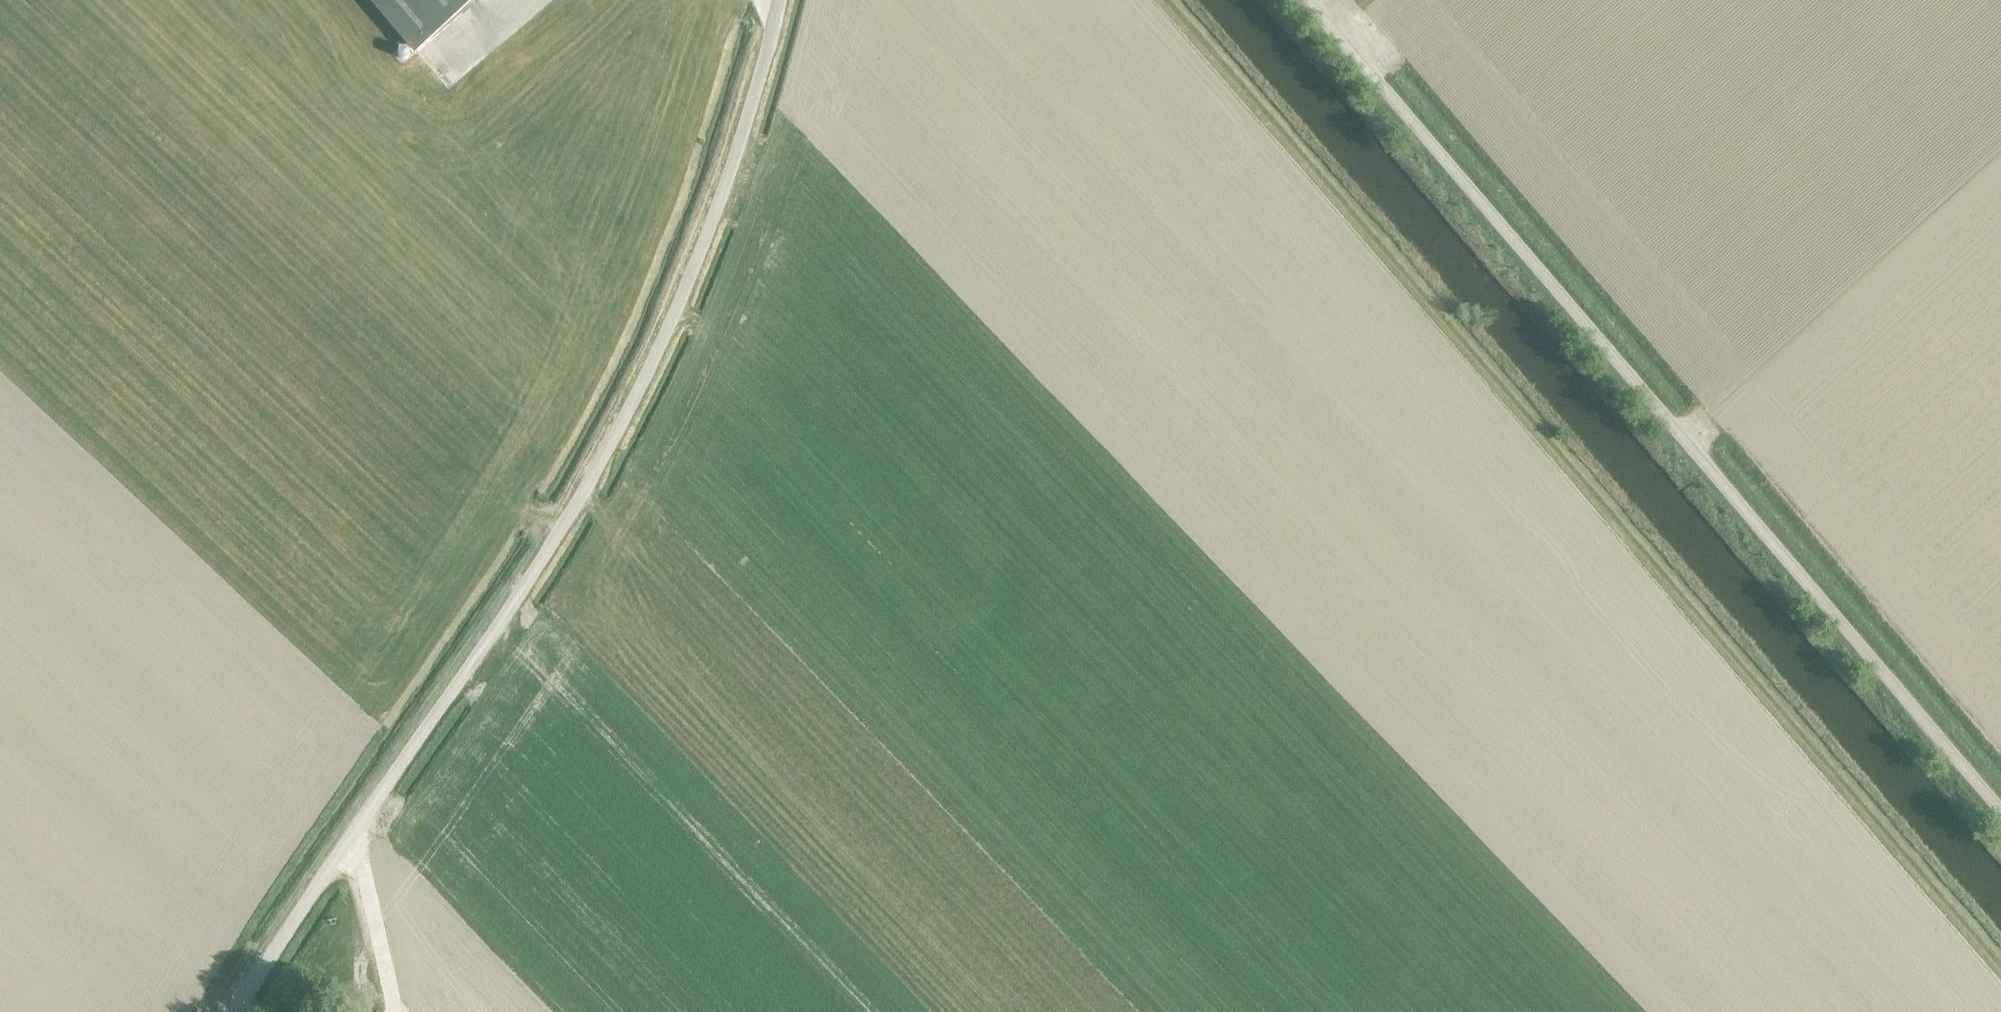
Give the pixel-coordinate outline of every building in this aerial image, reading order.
[(408,43),(405,46),(406,48),(405,49),(404,49),(404,48),(403,48),(402,48),(402,49),(401,49),(400,49),(399,50),(398,50),(398,51),(397,52),(397,53),(397,54),(397,55),(397,56),(397,57),(398,58),(399,59),(399,60),(400,60),(401,60),(402,61),(403,61),(404,60),(405,60),(406,60),(406,59),(407,59),(408,58),(408,57),(409,56),(409,55),(409,54),(409,53),(410,52),(411,53),(414,51),(417,53),(479,0),(371,0),(408,43)]
